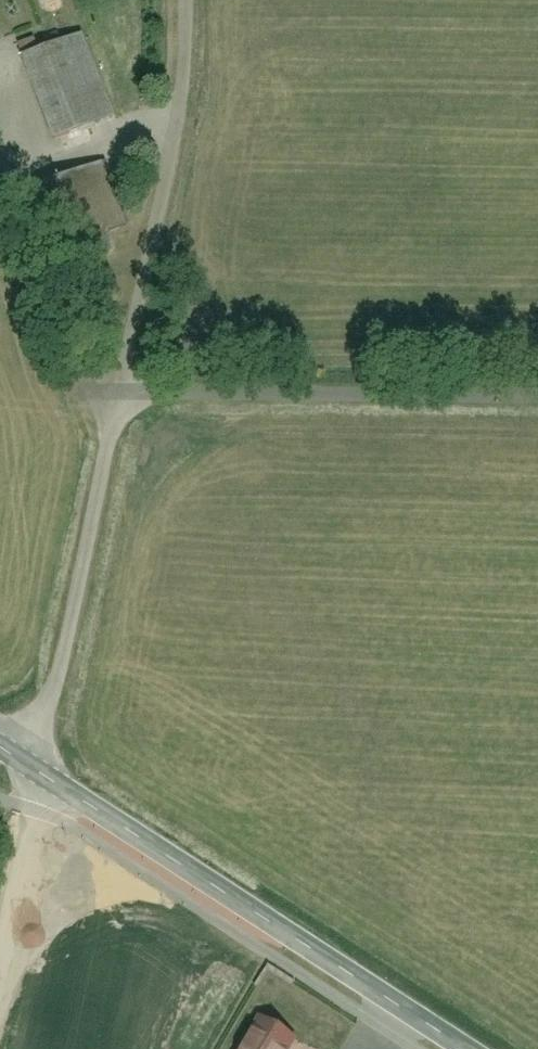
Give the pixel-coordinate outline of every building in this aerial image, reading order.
[(118,131),(87,43),(33,62),(64,150),(118,131)] [(138,256),(106,173),(57,193),(89,275),(138,256)] [(252,1048),(286,1048),(290,1043),(267,1027),(252,1048)]
